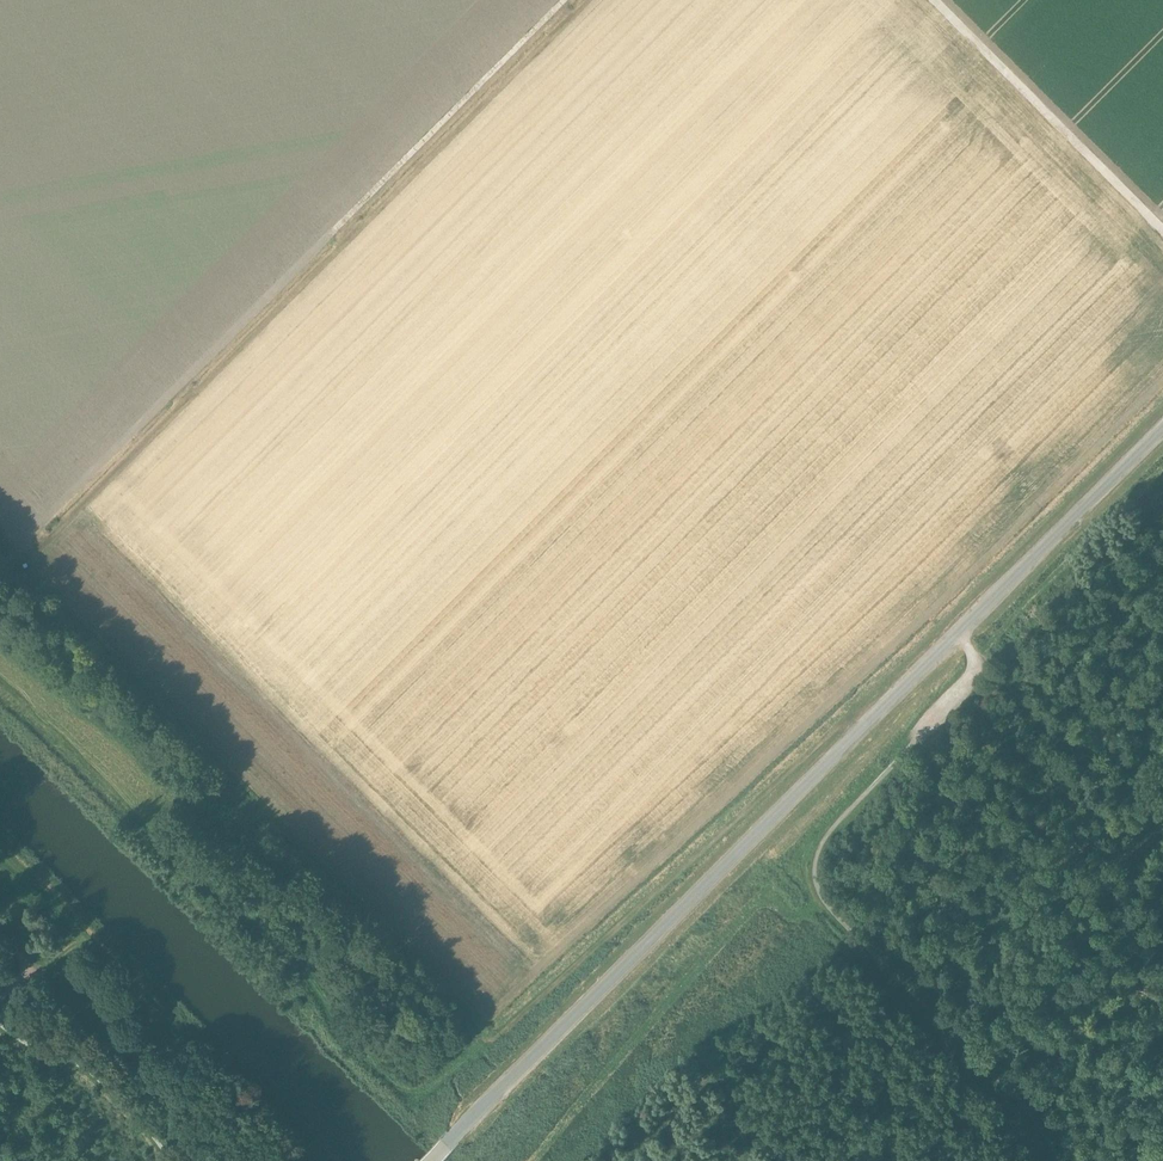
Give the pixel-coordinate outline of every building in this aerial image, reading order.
[(488,1027),(509,1015),(505,1007),(483,1019),(488,1027)]
